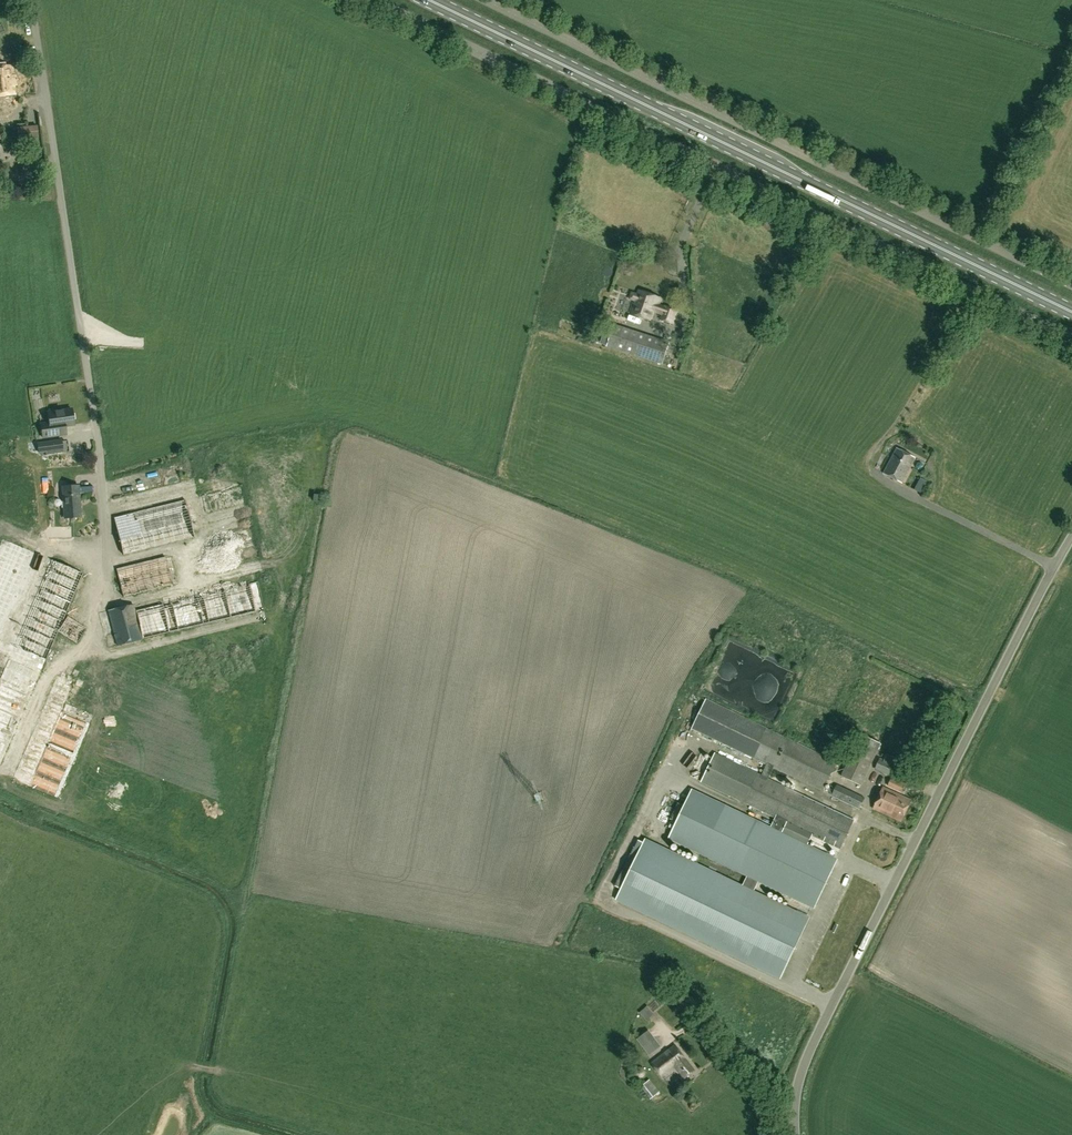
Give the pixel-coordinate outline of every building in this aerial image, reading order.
[(12,80),(10,66),(0,67),(0,105),(6,105),(8,101),(8,95),(14,95),(12,80)] [(17,128),(18,144),(19,150),(39,148),(37,126),(17,128)] [(658,305),(661,298),(638,290),(630,314),(650,321),(653,311),(662,314),(660,319),(672,323),(677,309),(665,305),(664,307),(658,305)] [(607,346),(662,365),(669,343),(614,325),(607,346)] [(42,438),(57,436),(67,434),(66,426),(73,425),(71,409),(47,413),(49,426),(40,428),(42,438)] [(60,441),(43,443),(44,452),(62,450),(60,441)] [(902,483),(915,458),(897,448),(883,474),(902,483)] [(207,498),(209,509),(246,500),(242,482),(209,490),(210,497),(207,498)] [(78,486),(61,488),(64,519),(80,518),(78,486)] [(193,535),(187,502),(173,504),(176,518),(181,517),(182,523),(176,524),(177,531),(187,529),(189,536),(193,535)] [(231,543),(256,537),(253,527),(228,534),(231,543)] [(169,554),(119,564),(124,592),(175,581),(169,554)] [(64,564),(50,612),(52,613),(49,624),(57,626),(59,617),(61,617),(66,598),(67,598),(76,567),(64,564)] [(138,605),(144,634),(257,610),(251,580),(138,605)] [(17,641),(32,594),(21,590),(19,597),(11,594),(10,599),(0,596),(0,635),(17,641)] [(141,639),(132,605),(108,611),(117,646),(141,639)] [(78,642),(89,628),(70,613),(59,627),(78,642)] [(0,677),(0,760),(5,762),(27,701),(36,675),(20,669),(22,662),(7,657),(0,677)] [(56,673),(18,775),(34,781),(38,769),(42,771),(38,782),(54,788),(63,788),(78,748),(78,756),(93,716),(81,712),(67,712),(79,716),(62,716),(64,713),(64,709),(75,680),(56,673)] [(836,763),(706,699),(685,742),(714,755),(701,781),(775,818),(771,827),(692,789),(684,806),(677,802),(670,819),(676,822),(668,839),(747,877),(743,885),(646,838),(644,843),(638,840),(635,847),(633,846),(615,886),(622,889),(616,900),(780,979),(810,917),(754,890),(758,882),(814,909),(838,859),(782,832),(786,823),(840,849),(854,821),(768,780),(774,768),(823,791),(836,763)] [(860,786),(876,754),(881,744),(861,734),(856,745),(841,777),(860,786)] [(894,777),(898,767),(880,758),(875,769),(894,777)] [(694,762),(692,771),(701,773),(702,764),(694,762)] [(901,792),(905,784),(891,778),(887,786),(901,792)] [(860,808),(864,798),(836,785),(832,796),(860,808)] [(901,822),(911,800),(883,787),(873,809),(901,822)] [(847,893),(851,890),(844,880),(840,883),(847,893)] [(650,1006),(643,1011),(648,1018),(655,1013),(650,1006)] [(639,1036),(652,1048),(660,1039),(647,1027),(639,1036)] [(695,1072),(676,1046),(651,1064),(663,1079),(677,1069),(684,1079),(695,1072)] [(650,1100),(660,1092),(650,1079),(640,1087),(650,1100)]
